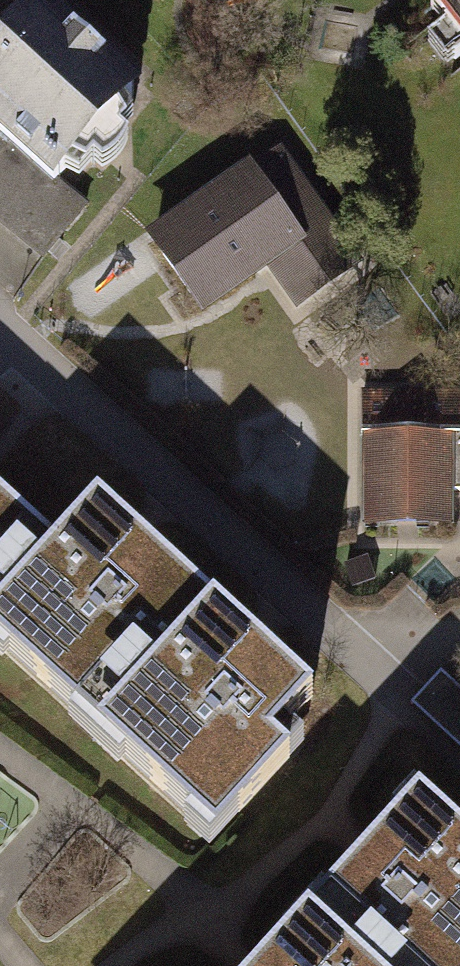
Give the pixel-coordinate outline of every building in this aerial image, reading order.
[(36,21),(12,0),(0,0),(0,61),(36,21)] [(36,21),(0,61),(0,121),(69,183),(135,111),(36,21)] [(449,34),(459,47),(459,25),(449,34)] [(260,180),(257,175),(154,243),(212,330),(278,287),(305,328),(369,285),(287,162),(260,180)] [(363,393),(361,520),(459,520),(459,393),(363,393)] [(57,545),(0,495),(0,609),(57,545)] [(97,500),(0,609),(0,655),(101,746),(222,612),(142,541),(129,529),(97,500)] [(243,632),(222,612),(101,746),(211,845),(306,751),(285,733),(315,698),(259,647),(243,632)] [(441,668),(411,701),(459,746),(459,685),(441,668)] [(363,965),(459,965),(459,826),(418,788),(371,839),(350,863),(305,913),(363,965)] [(305,913),(261,963),(258,965),(363,965),(305,913)]
